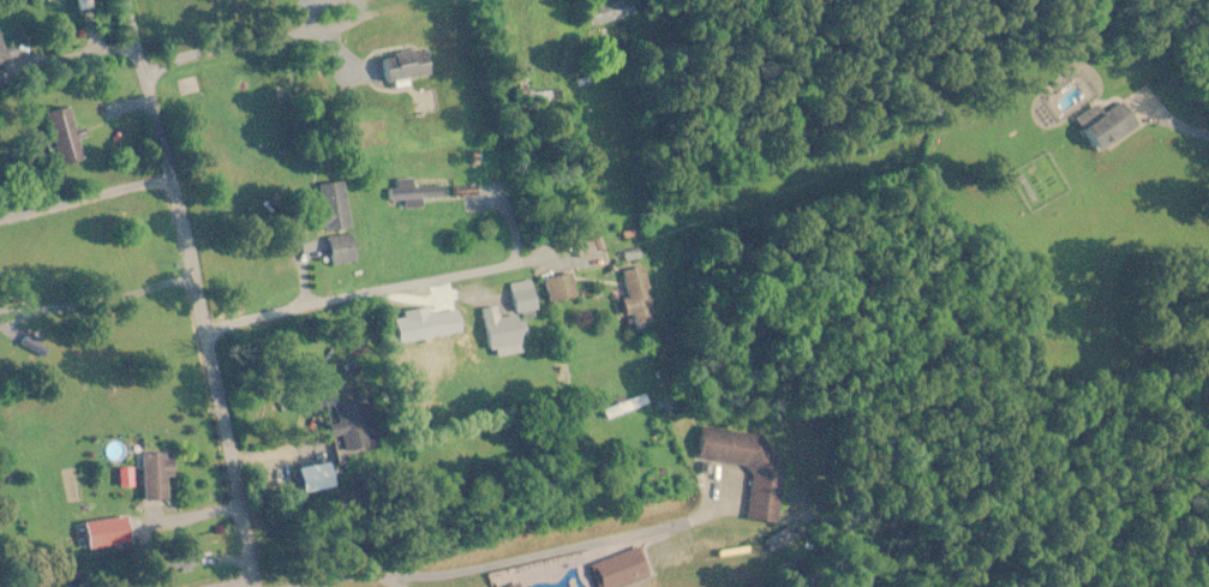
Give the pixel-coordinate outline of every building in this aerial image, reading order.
[(9,58),(0,34),(0,61),(9,58)] [(381,57),(383,82),(431,77),(429,52),(381,57)] [(1141,126),(1125,103),(1082,133),(1099,157),(1141,126)] [(60,166),(82,160),(67,109),(45,116),(60,166)] [(394,201),(407,201),(407,207),(422,207),(422,200),(444,200),(444,187),(415,187),(415,180),(394,180),(394,201)] [(317,186),(319,232),(349,231),(347,184),(317,186)] [(358,264),(355,235),(326,238),(330,267),(358,264)] [(654,325),(648,269),(623,271),(630,328),(654,325)] [(545,282),(553,305),(580,296),(572,273),(545,282)] [(518,315),(538,311),(532,281),(510,285),(517,316),(500,320),(498,307),(484,310),(493,358),(526,352),(518,315)] [(441,350),(434,313),(404,319),(411,355),(441,350)] [(372,398),(328,407),(335,438),(341,436),(346,458),(383,450),(372,398)] [(785,457),(768,455),(771,438),(702,429),(698,461),(752,468),(745,521),(777,525),(785,457)] [(168,478),(173,478),(172,454),(143,455),(145,503),(169,502),(168,478)]
